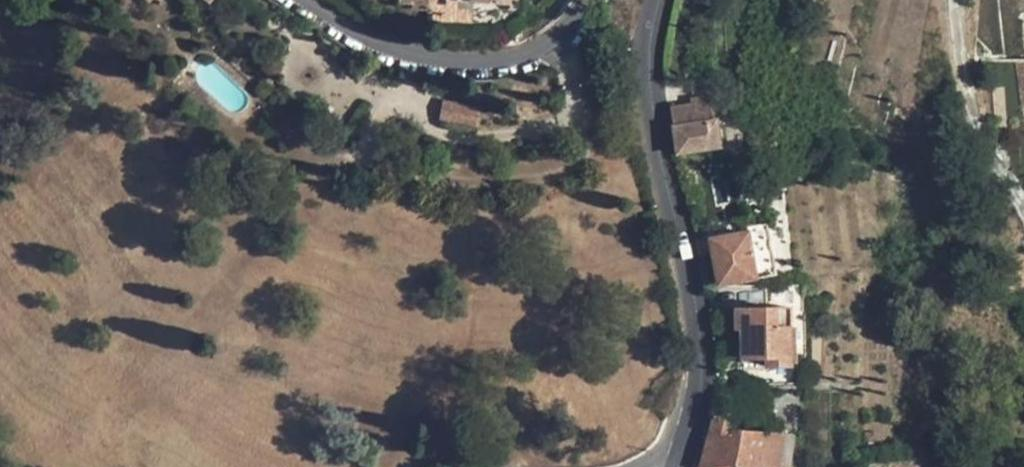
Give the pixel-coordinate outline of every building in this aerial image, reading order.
[(430,0),(401,0),(401,10),(430,10),(430,0)] [(430,10),(430,20),(473,21),(474,10),(457,9),(457,0),(474,1),(509,3),(509,0),(430,0),(430,10)] [(457,0),(457,9),(474,10),(474,1),(457,0)] [(712,97),(693,100),(693,105),(672,108),(679,154),(723,147),(719,120),(716,120),(712,97)] [(480,107),(442,100),(439,118),(477,126),(480,107)] [(741,127),(741,156),(750,156),(750,127),(741,127)] [(757,156),(750,156),(741,156),(737,156),(737,187),(757,187),(757,156)] [(721,285),(779,274),(769,223),(748,227),(749,234),(713,239),(721,285)] [(738,310),(738,329),(743,328),(744,358),(769,357),(769,366),(795,366),(794,308),(738,310)] [(769,357),(744,358),(744,367),(769,366),(769,357)] [(786,423),(768,422),(766,432),(735,429),(741,408),(717,403),(702,466),(780,466),(786,423)]
